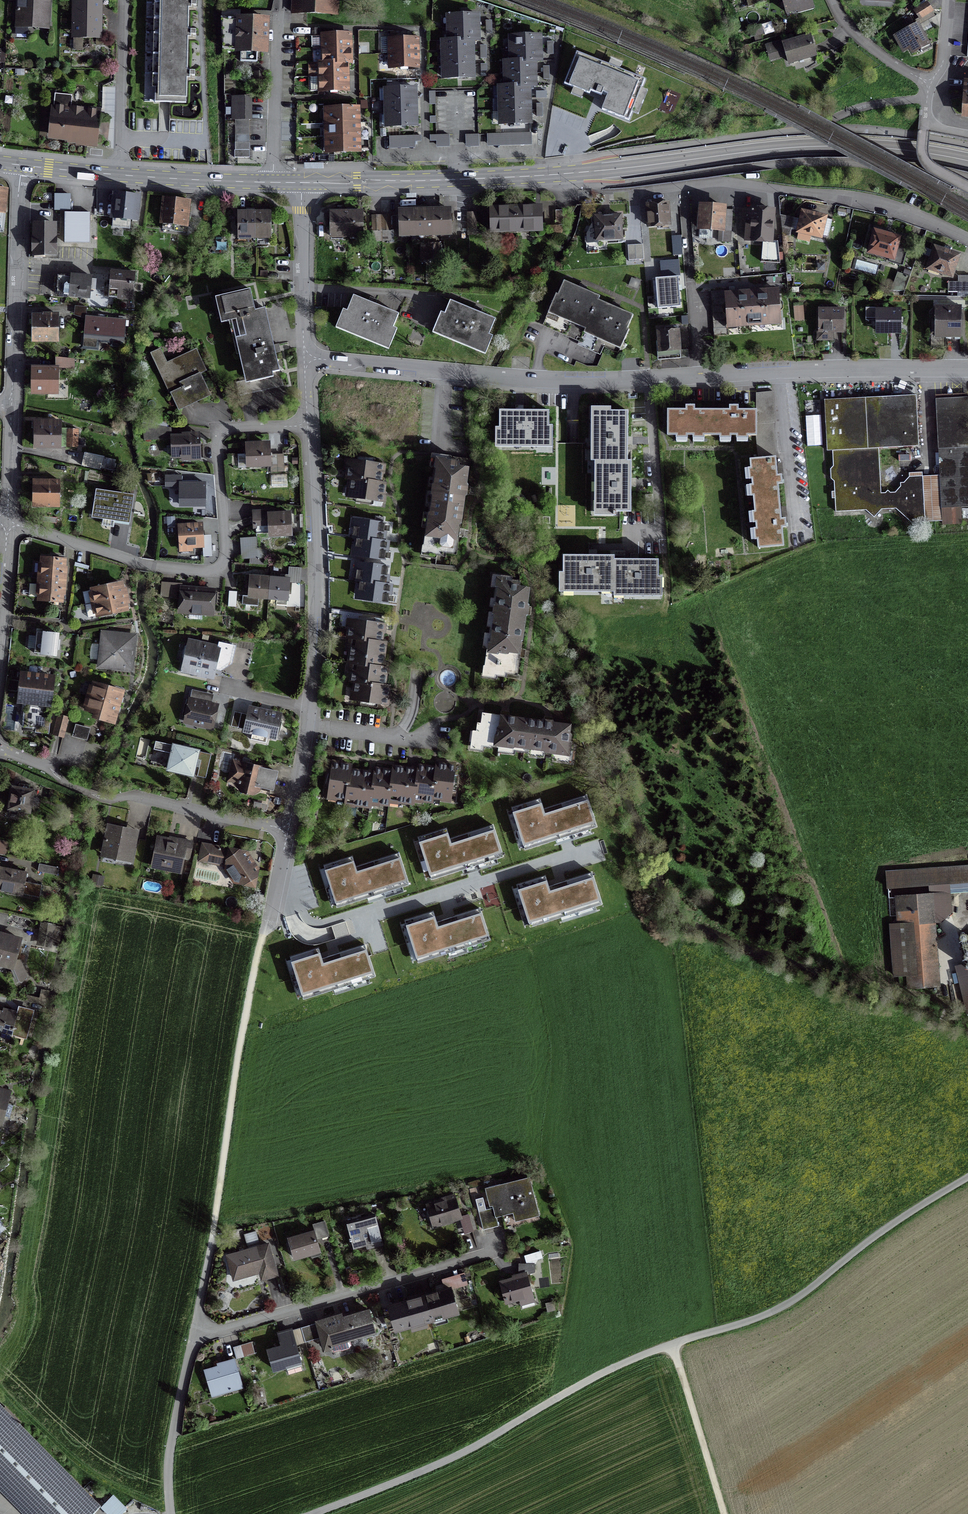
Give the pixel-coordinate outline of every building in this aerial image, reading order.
[(48,25),(49,1),(33,0),(17,0),(16,34),(26,35),(27,24),(48,25)] [(155,102),(185,102),(185,76),(186,33),(187,4),(187,0),(157,0),(155,102)] [(300,12),(291,12),(337,14),(337,0),(300,0),(300,12)] [(810,0),(782,0),(785,13),(796,10),(797,14),(813,10),(810,0)] [(919,19),(934,10),(928,1),(914,10),(919,19)] [(99,39),(99,3),(74,2),(73,31),(81,38),(99,39)] [(448,41),(442,41),(443,79),(459,78),(472,78),(471,59),(471,47),(471,41),(477,40),(477,34),(477,21),(476,15),(448,16),(448,41)] [(256,62),(257,52),(265,52),(266,20),(258,20),(258,17),(246,16),(246,20),(239,19),(221,18),(222,31),(223,31),(224,50),(236,51),(240,51),(239,62),(256,62)] [(917,25),(896,36),(904,50),(909,48),(912,54),(920,49),(922,52),(930,48),(930,47),(929,48),(917,25)] [(747,29),(750,38),(763,34),(761,26),(747,29)] [(316,63),(316,77),(317,91),(330,91),(330,93),(336,93),(336,91),(347,90),(347,83),(346,76),(346,70),(346,63),(350,63),(350,56),(350,49),(349,42),(349,35),(322,36),(322,49),(320,49),(320,57),(322,57),(322,63),(316,63)] [(516,124),(529,124),(528,105),(528,93),(528,86),(534,86),(534,80),(533,68),(533,62),(539,61),(539,55),(539,42),(539,36),(510,37),(511,62),(504,62),(505,87),(499,87),(500,112),(492,112),(492,122),(500,123),(500,124),(516,124)] [(814,55),(809,37),(783,45),(788,63),(814,55)] [(407,70),(407,68),(417,67),(417,60),(417,53),(416,46),(416,39),(389,40),(389,47),(386,47),(387,54),(387,61),(389,61),(389,68),(400,68),(400,70),(407,70)] [(766,64),(781,59),(776,43),(761,47),(766,64)] [(644,80),(577,53),(565,83),(602,98),(607,100),(603,110),(628,120),(644,80)] [(380,102),(385,101),(386,127),(415,126),(415,120),(414,107),(414,95),(414,89),(379,91),(380,102)] [(249,98),(234,98),(234,158),(249,158),(249,154),(248,142),(248,127),(249,111),(249,98)] [(53,107),(50,136),(96,141),(99,111),(53,107)] [(357,109),(326,110),(327,152),(358,151),(358,144),(357,130),(357,116),(357,109)] [(529,135),(486,136),(486,147),(529,146),(529,135)] [(475,137),(465,138),(466,147),(476,147),(475,137)] [(412,138),(389,139),(389,148),(412,148),(412,138)] [(447,138),(430,138),(430,147),(447,147),(447,138)] [(69,211),(69,196),(54,195),(54,210),(69,211)] [(138,217),(140,198),(115,195),(112,227),(128,229),(129,219),(137,220),(137,217),(138,217)] [(184,203),(165,200),(162,230),(173,231),(174,224),(187,226),(190,202),(185,201),(185,200),(184,203)] [(651,202),(652,205),(647,205),(648,227),(668,225),(667,204),(659,205),(658,201),(651,202)] [(475,206),(467,206),(467,229),(475,228),(475,206)] [(696,221),(699,222),(699,229),(718,230),(717,241),(729,242),(731,211),(723,211),(723,208),(700,206),(700,214),(696,214),(696,221)] [(416,235),(433,235),(449,234),(449,210),(439,211),(439,209),(439,207),(432,207),(431,207),(431,211),(424,211),(424,209),(424,207),(416,207),(408,208),(408,209),(408,211),(399,212),(400,236),(416,235)] [(538,208),(515,208),(493,209),(490,209),(490,232),(516,231),(541,230),(540,208),(538,208)] [(338,213),(329,213),(330,237),(346,237),(362,237),(362,213),(353,213),(353,211),(353,209),(345,209),(338,209),(338,211),(338,213)] [(751,229),(745,228),(744,241),(751,241),(751,240),(769,242),(771,211),(743,209),(742,220),(752,221),(751,229)] [(237,238),(254,237),(270,237),(270,213),(261,214),(261,212),(261,210),(253,210),(246,210),(246,212),(246,214),(237,214),(237,238)] [(563,211),(554,211),(555,226),(563,226),(563,211)] [(809,215),(802,214),(798,232),(799,232),(797,239),(806,241),(807,234),(827,238),(830,225),(822,223),(824,218),(816,217),(817,214),(809,212),(809,215)] [(64,243),(89,243),(89,213),(64,213),(64,243)] [(380,231),(379,216),(371,216),(372,231),(380,231)] [(390,231),(389,216),(381,216),(382,231),(390,231)] [(603,216),(603,217),(595,218),(596,240),(620,238),(619,216),(611,217),(611,216),(603,216)] [(782,228),(790,231),(793,218),(780,216),(782,228)] [(54,255),(54,225),(34,225),(33,254),(54,255)] [(882,235),(875,233),(869,252),(891,258),(890,263),(901,266),(905,252),(895,249),(897,239),(890,237),(891,233),(883,231),(882,235)] [(667,255),(681,254),(680,236),(666,237),(667,255)] [(439,259),(438,244),(428,244),(428,260),(439,259)] [(643,244),(628,245),(629,260),(644,259),(643,244)] [(950,276),(957,257),(934,249),(928,269),(950,276)] [(752,271),(749,272),(750,277),(762,276),(762,268),(752,268),(752,271)] [(110,272),(108,297),(132,299),(134,274),(110,272)] [(903,291),(909,277),(899,274),(893,291),(903,291)] [(71,277),(57,276),(55,294),(88,297),(90,276),(89,276),(88,279),(72,277),(72,275),(71,275),(71,277)] [(657,308),(680,307),(680,287),(679,278),(656,279),(657,308)] [(958,285),(949,285),(948,295),(967,296),(967,281),(958,281),(958,285)] [(543,324),(582,341),(581,345),(600,353),(607,339),(621,345),(628,330),(626,329),(632,316),(615,309),(597,301),(599,297),(580,289),(563,282),(557,296),(555,295),(543,324)] [(225,323),(235,320),(255,311),(249,290),(219,297),(225,323)] [(727,326),(725,295),(725,291),(710,292),(713,337),(728,336),(727,326)] [(725,295),(727,326),(779,322),(777,291),(725,295)] [(376,306),(353,296),(340,326),(386,344),(398,315),(376,306)] [(476,312),(449,301),(437,331),(482,349),(494,320),(476,312)] [(826,307),(826,311),(819,311),(818,331),(821,331),(821,340),(831,340),(832,331),(842,332),(842,311),(832,311),(832,307),(826,307)] [(935,307),(935,337),(960,337),(960,308),(935,307)] [(264,309),(255,311),(235,320),(248,379),(279,372),(264,309)] [(876,311),(876,332),(899,332),(899,311),(876,311)] [(34,319),(33,319),(33,340),(56,340),(56,315),(43,315),(43,317),(34,316),(34,319)] [(125,321),(85,318),(82,347),(95,348),(96,340),(112,342),(111,345),(120,346),(121,332),(124,329),(125,321)] [(667,331),(657,332),(659,360),(680,359),(677,330),(672,331),(672,328),(667,328),(667,331)] [(173,393),(171,394),(178,410),(209,396),(199,375),(194,377),(191,371),(202,366),(195,351),(173,361),(174,363),(162,369),(173,393)] [(49,368),(33,368),(33,392),(55,392),(55,368),(73,370),(73,360),(55,358),(55,367),(49,367),(49,368)] [(235,383),(238,396),(282,386),(279,372),(235,383)] [(755,394),(756,411),(755,436),(757,459),(775,458),(773,436),(771,423),(774,423),(771,393),(772,393),(772,392),(755,394)] [(917,420),(915,396),(823,401),(826,451),(831,451),(832,466),(829,469),(830,479),(833,482),(834,495),(835,512),(865,511),(873,518),(881,510),(895,509),(911,523),(924,523),(922,477),(908,477),(903,483),(899,483),(900,487),(894,493),(889,493),(887,491),(884,493),(880,494),(878,449),(918,447),(917,420)] [(935,399),(936,426),(940,509),(967,507),(967,398),(935,399)] [(711,436),(755,436),(756,411),(737,411),(737,407),(734,407),(729,407),(729,411),(693,411),(693,406),(689,406),(685,406),(685,411),(667,410),(667,436),(711,436)] [(499,411),(499,443),(547,443),(548,411),(499,411)] [(594,462),(598,462),(598,512),(613,512),(613,515),(615,515),(615,512),(630,512),(630,482),(630,462),(626,462),(626,438),(627,412),(594,412),(594,461),(594,462)] [(58,422),(35,422),(35,447),(77,447),(77,429),(58,429),(58,422)] [(168,431),(141,427),(143,441),(168,440),(168,431)] [(182,435),(182,437),(171,437),(172,457),(189,456),(189,459),(199,459),(198,435),(182,435)] [(282,456),(269,456),(268,446),(261,447),(261,445),(251,445),(251,447),(246,447),(246,456),(238,456),(238,463),(246,463),(246,467),(269,466),(270,468),(270,472),(283,472),(282,456)] [(112,462),(83,455),(81,465),(110,472),(112,462)] [(776,476),(775,458),(757,459),(749,460),(758,549),(783,546),(781,528),(785,527),(785,523),(784,519),(780,520),(777,484),(781,484),(781,480),(780,476),(776,476)] [(433,480),(429,507),(428,507),(427,515),(428,515),(427,522),(426,522),(423,547),(427,547),(426,553),(435,554),(435,556),(445,557),(445,554),(455,555),(458,537),(460,534),(458,533),(464,491),(466,491),(465,487),(467,469),(457,468),(458,461),(443,459),(442,460),(435,459),(432,479),(433,480)] [(352,461),(351,469),(348,468),(346,479),(351,479),(349,490),(353,490),(352,498),(381,502),(382,493),(384,484),(379,483),(381,473),(382,465),(352,461)] [(203,508),(204,508),(204,484),(180,484),(180,477),(165,477),(165,486),(179,486),(179,505),(203,505),(203,508)] [(57,480),(34,480),(34,504),(57,505),(57,480)] [(132,496),(95,490),(92,514),(104,516),(105,514),(113,516),(113,521),(128,523),(132,496)] [(653,505),(652,495),(644,495),(645,505),(653,505)] [(268,515),(268,512),(252,513),(253,528),(256,528),(255,526),(268,525),(269,535),(290,534),(289,514),(268,515)] [(179,547),(202,546),(201,526),(178,527),(179,547)] [(239,539),(241,560),(257,559),(256,538),(255,538),(239,539)] [(562,588),(612,588),(612,593),(613,593),(613,592),(657,592),(657,560),(632,560),(613,560),(613,556),(604,556),(563,556),(562,588)] [(39,601),(60,602),(61,591),(62,572),(63,560),(42,558),(39,601)] [(302,569),(289,568),(288,583),(301,584),(302,569)] [(288,583),(288,580),(281,579),(258,578),(250,577),(248,597),(276,599),(275,605),(286,606),(288,583)] [(494,600),(490,627),(489,627),(488,635),(489,635),(488,643),(487,643),(484,667),(488,667),(487,674),(496,675),(496,677),(506,678),(506,674),(516,676),(519,657),(518,657),(520,655),(519,654),(520,651),(525,614),(524,614),(525,611),(526,611),(525,608),(526,608),(528,589),(518,588),(519,582),(504,580),(503,580),(496,579),(493,600),(494,600)] [(120,584),(92,590),(97,616),(110,613),(114,616),(117,612),(126,610),(120,584)] [(213,592),(181,589),(179,612),(190,612),(191,610),(200,611),(200,613),(212,614),(213,592)] [(228,592),(227,607),(235,608),(236,593),(228,592)] [(348,664),(356,665),(355,671),(351,671),(350,682),(354,682),(353,693),(356,693),(355,701),(385,705),(386,696),(388,687),(383,686),(384,677),(385,668),(381,668),(383,652),(384,643),(380,643),(381,634),(382,625),(353,621),(352,628),(348,628),(347,638),(355,639),(354,647),(350,647),(349,657),(348,664)] [(55,656),(57,635),(36,632),(33,654),(55,656)] [(114,633),(103,632),(100,665),(113,667),(116,670),(119,667),(129,668),(132,638),(114,636),(114,633)] [(216,660),(230,663),(234,647),(219,644),(218,648),(189,642),(184,664),(182,664),(180,673),(191,675),(192,673),(212,678),(216,660)] [(29,702),(26,728),(45,731),(52,678),(22,675),(19,701),(29,702)] [(117,709),(118,705),(119,700),(121,692),(93,684),(90,697),(86,710),(95,712),(94,717),(113,722),(117,709)] [(184,722),(212,728),(216,707),(189,700),(184,722)] [(265,743),(267,736),(275,737),(279,717),(249,710),(248,715),(234,712),(230,727),(244,730),(252,732),(250,740),(265,743)] [(544,723),(544,722),(507,717),(507,718),(504,717),(500,717),(500,716),(482,713),(480,724),(477,723),(474,746),(491,748),(491,747),(514,750),(514,752),(521,753),(528,754),(528,752),(551,755),(551,757),(568,759),(571,736),(568,736),(569,725),(550,723),(547,723),(544,723)] [(67,718),(58,716),(53,735),(62,737),(67,718)] [(88,730),(76,726),(73,736),(85,739),(88,730)] [(173,746),(167,770),(192,776),(197,752),(173,746)] [(271,790),(275,773),(234,763),(232,774),(239,776),(237,782),(238,782),(237,784),(239,785),(239,787),(241,790),(252,793),(256,791),(257,786),(271,790)] [(436,764),(435,769),(427,767),(418,766),(417,771),(405,769),(393,767),(392,772),(383,771),(375,769),(374,774),(362,772),(349,771),(350,766),(341,765),(332,764),(328,793),(335,794),(335,798),(345,799),(345,803),(345,800),(353,801),(352,805),(369,807),(370,799),(378,800),(377,804),(388,805),(389,797),(397,798),(396,801),(413,804),(414,796),(421,797),(420,800),(431,802),(431,797),(442,799),(443,795),(450,796),(454,767),(445,766),(436,764)] [(21,786),(21,789),(12,788),(8,809),(9,809),(8,814),(17,815),(17,811),(29,813),(30,806),(35,807),(36,799),(31,798),(33,791),(27,790),(28,787),(21,786)] [(539,798),(511,807),(524,848),(567,835),(596,826),(586,794),(560,801),(563,808),(544,814),(539,798)] [(445,828),(418,837),(431,878),(473,865),(503,856),(492,824),(467,832),(469,838),(450,844),(445,828)] [(127,829),(107,826),(102,853),(116,855),(115,859),(130,862),(131,862),(135,839),(125,837),(127,829)] [(176,840),(176,842),(157,838),(152,866),(180,871),(182,859),(187,860),(191,843),(176,840)] [(256,871),(244,854),(202,845),(199,861),(226,866),(226,870),(234,882),(253,886),(256,871)] [(351,856),(324,865),(337,906),(379,893),(408,884),(398,852),(373,859),(375,866),(356,872),(351,856)] [(38,872),(58,876),(60,868),(39,864),(38,872)] [(3,891),(39,898),(41,885),(24,882),(26,873),(0,869),(0,885),(1,886),(0,890),(3,891)] [(544,876),(517,885),(530,926),(601,904),(591,872),(566,879),(568,886),(553,890),(549,892),(544,876)] [(900,924),(905,924),(910,987),(935,986),(929,895),(898,898),(900,924)] [(432,912),(405,921),(418,962),(489,940),(479,908),(454,915),(456,922),(440,927),(437,928),(432,912)] [(52,927),(42,925),(39,942),(49,944),(52,927)] [(13,964),(14,960),(20,940),(0,935),(0,961),(13,964)] [(317,949),(290,957),(303,999),(375,977),(364,944),(339,952),(341,959),(327,963),(322,964),(317,949)] [(957,972),(966,1013),(967,1013),(967,970),(957,972)] [(0,1012),(0,1032),(10,1035),(8,1040),(9,1040),(16,1013),(3,1009),(2,1013),(0,1012)] [(8,1093),(0,1091),(0,1122),(8,1093)] [(524,1210),(526,1219),(538,1216),(529,1178),(485,1189),(489,1207),(495,1205),(498,1204),(501,1216),(524,1210)] [(439,1201),(439,1202),(426,1206),(432,1226),(454,1220),(458,1235),(472,1231),(467,1215),(460,1217),(454,1196),(439,1201)] [(493,1208),(478,1212),(482,1230),(498,1226),(493,1208)] [(349,1242),(351,1241),(352,1246),(371,1242),(372,1247),(382,1245),(377,1227),(374,1228),(371,1216),(346,1222),(350,1238),(349,1239),(349,1242)] [(312,1225),(315,1233),(318,1232),(320,1239),(328,1236),(323,1222),(312,1225)] [(243,1235),(248,1250),(239,1253),(229,1256),(235,1279),(262,1271),(265,1278),(275,1275),(267,1245),(259,1247),(255,1232),(243,1235)] [(313,1233),(288,1240),(293,1258),(319,1250),(313,1233)] [(512,1279),(499,1282),(505,1303),(532,1295),(526,1274),(534,1272),(534,1265),(519,1264),(519,1276),(511,1278),(512,1279)] [(446,1289),(423,1296),(398,1303),(395,1304),(394,1300),(393,1301),(394,1304),(401,1329),(410,1326),(412,1330),(425,1327),(424,1323),(431,1321),(456,1313),(449,1288),(448,1288),(447,1285),(448,1289),(446,1289)] [(348,1339),(374,1331),(368,1311),(341,1319),(340,1317),(339,1317),(340,1319),(337,1319),(325,1323),(325,1321),(324,1321),(329,1340),(323,1341),(325,1349),(330,1348),(330,1351),(334,1352),(339,1351),(341,1351),(349,1349),(350,1345),(348,1339)] [(322,1338),(318,1323),(300,1328),(304,1343),(322,1338)] [(296,1329),(291,1331),(295,1346),(304,1343),(300,1328),(296,1329)] [(281,1347),(267,1351),(273,1370),(285,1366),(288,1374),(301,1370),(299,1362),(295,1346),(291,1331),(282,1333),(286,1344),(283,1345),(281,1346),(281,1347)] [(236,1359),(243,1357),(254,1354),(252,1348),(251,1342),(239,1346),(237,1346),(232,1348),(236,1359)] [(211,1396),(241,1387),(233,1359),(221,1363),(217,1364),(218,1367),(205,1370),(206,1377),(211,1396)] [(17,1501),(18,1500),(30,1512),(31,1513),(86,1513),(93,1506),(65,1478),(65,1479),(0,1413),(0,1483),(17,1501)] [(101,1505),(110,1513),(120,1513),(126,1508),(113,1494),(101,1505)]
